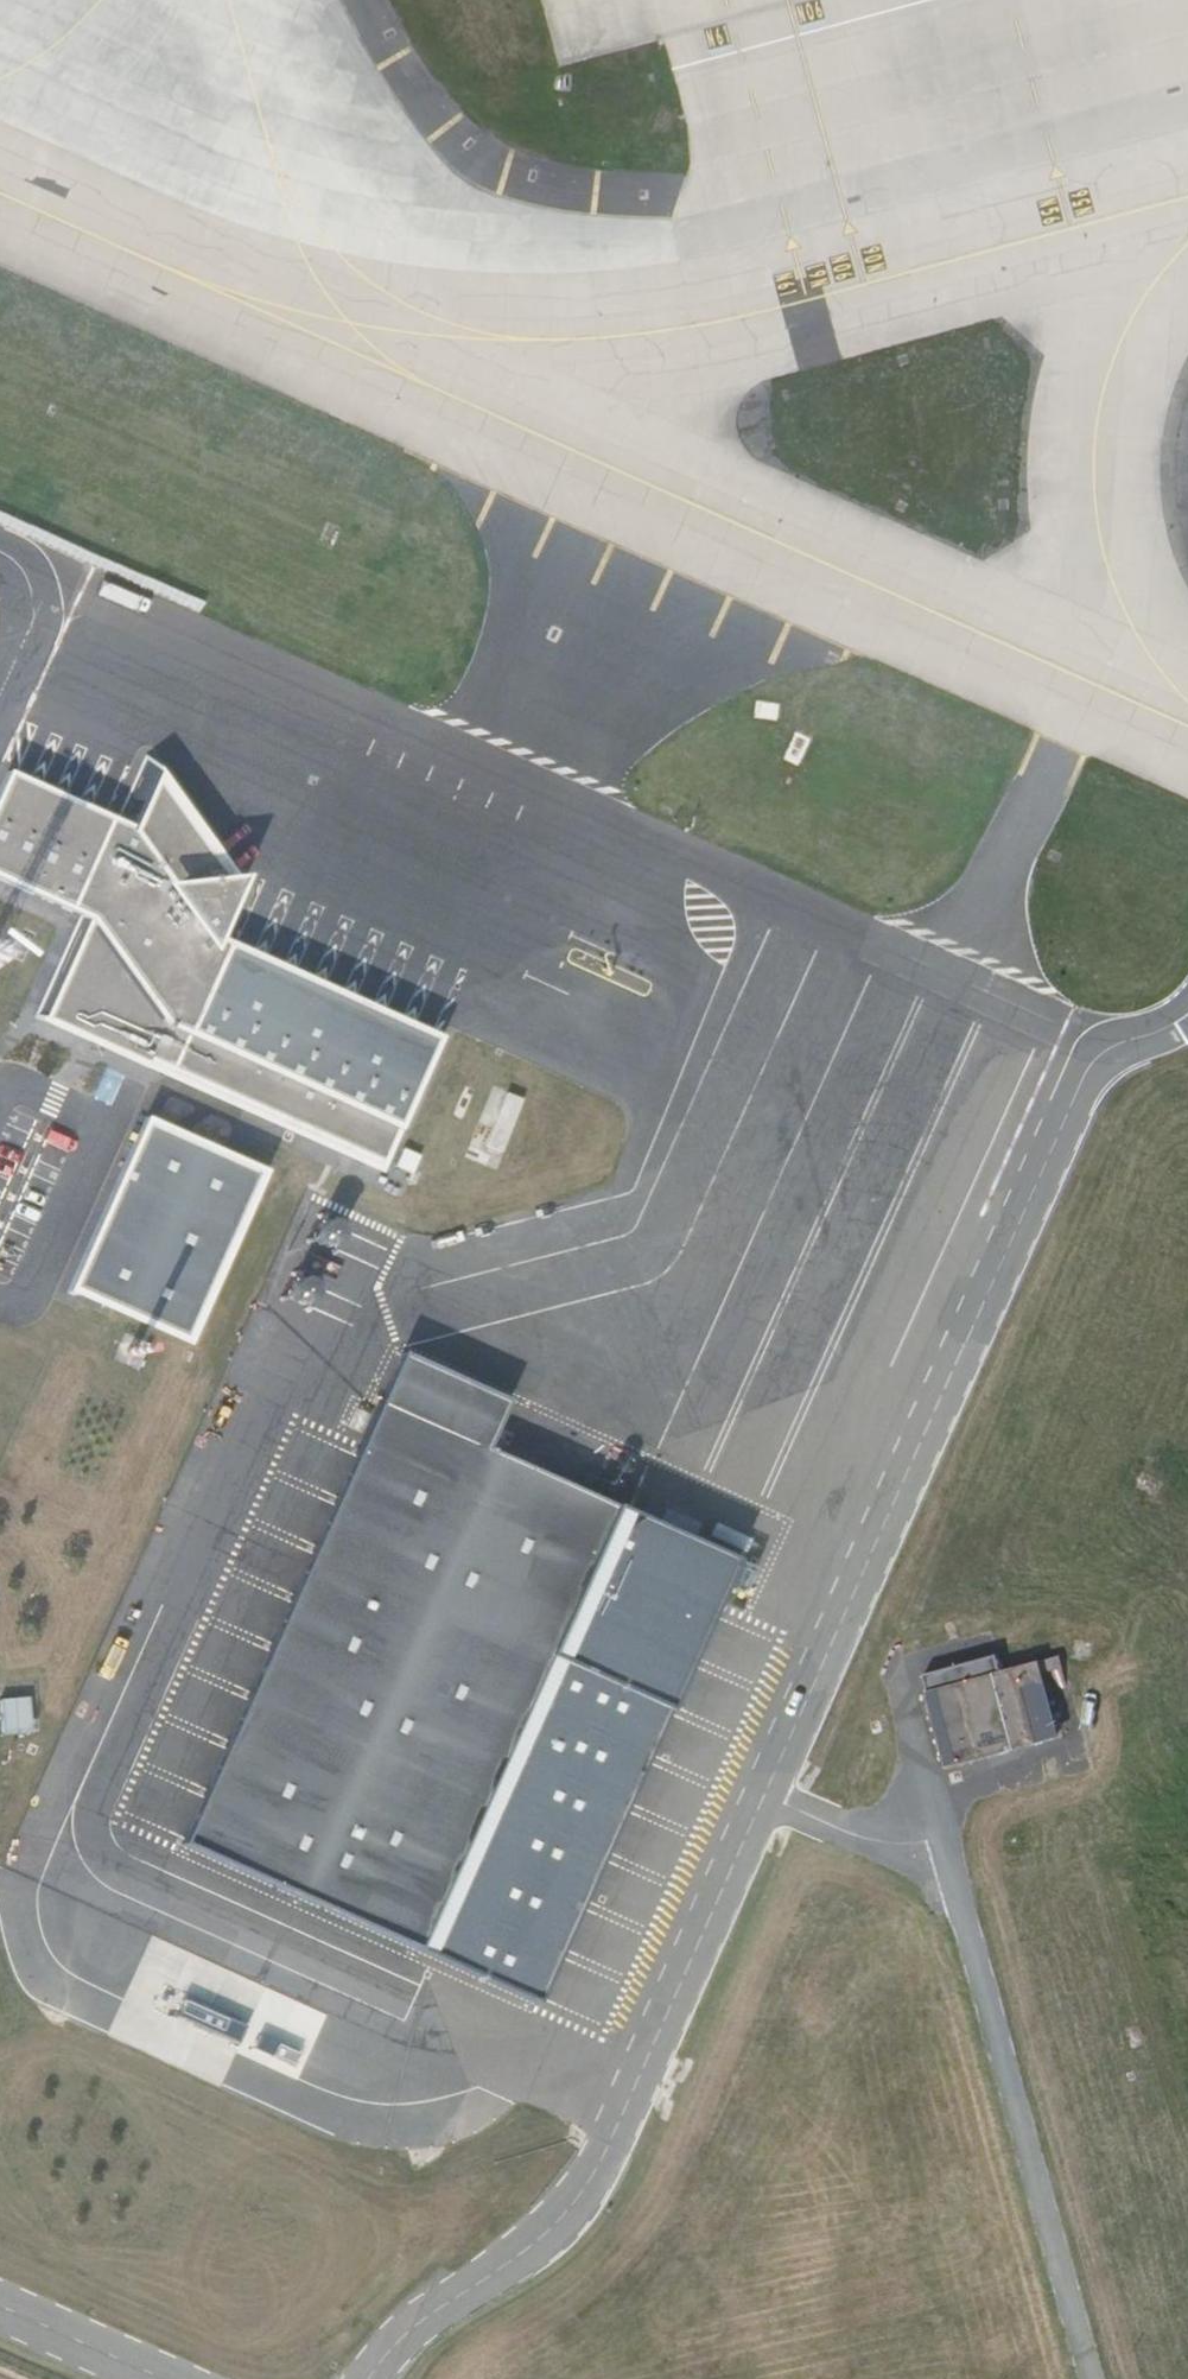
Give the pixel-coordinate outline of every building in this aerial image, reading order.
[(0,778),(0,881),(86,921),(38,1024),(376,1174),(434,1041),(198,935),(229,890),(144,765),(120,832),(0,778)] [(247,1168),(128,1119),(55,1287),(172,1343),(245,1174),(247,1168)] [(507,1406),(404,1359),(184,1845),(538,2003),(736,1565),(486,1453),(507,1406)] [(1058,1658),(928,1694),(948,1766),(1056,1736),(1039,1674),(1051,1671),(1056,1692),(1066,1689),(1058,1658)]
